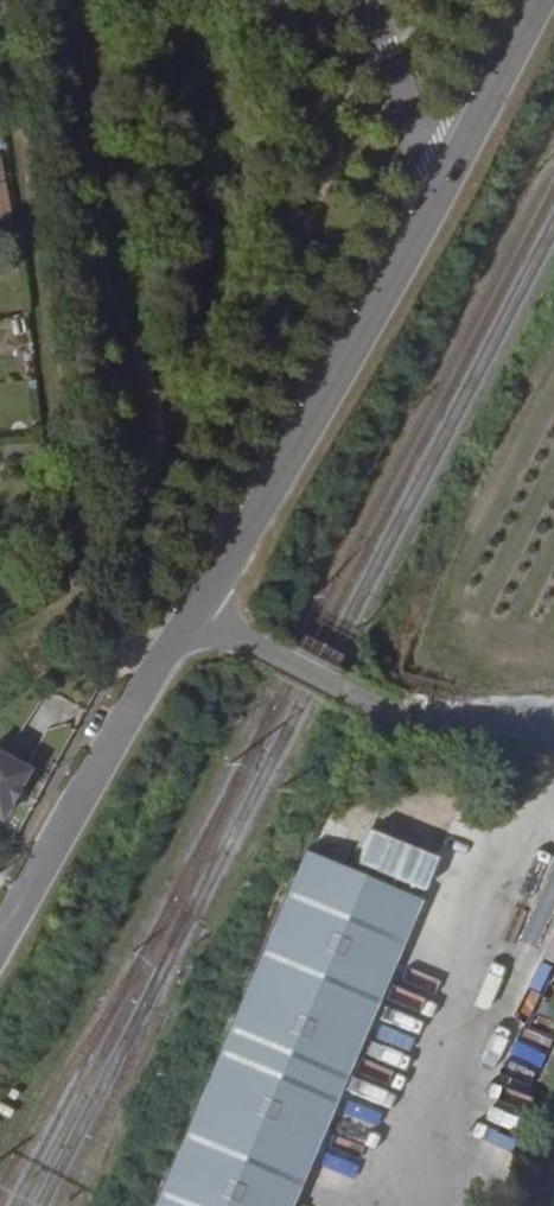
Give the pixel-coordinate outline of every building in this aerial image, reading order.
[(7,219),(8,187),(0,187),(0,219),(7,219)] [(21,776),(0,764),(0,814),(21,776)] [(331,874),(185,1205),(326,1205),(449,924),(331,874)]
